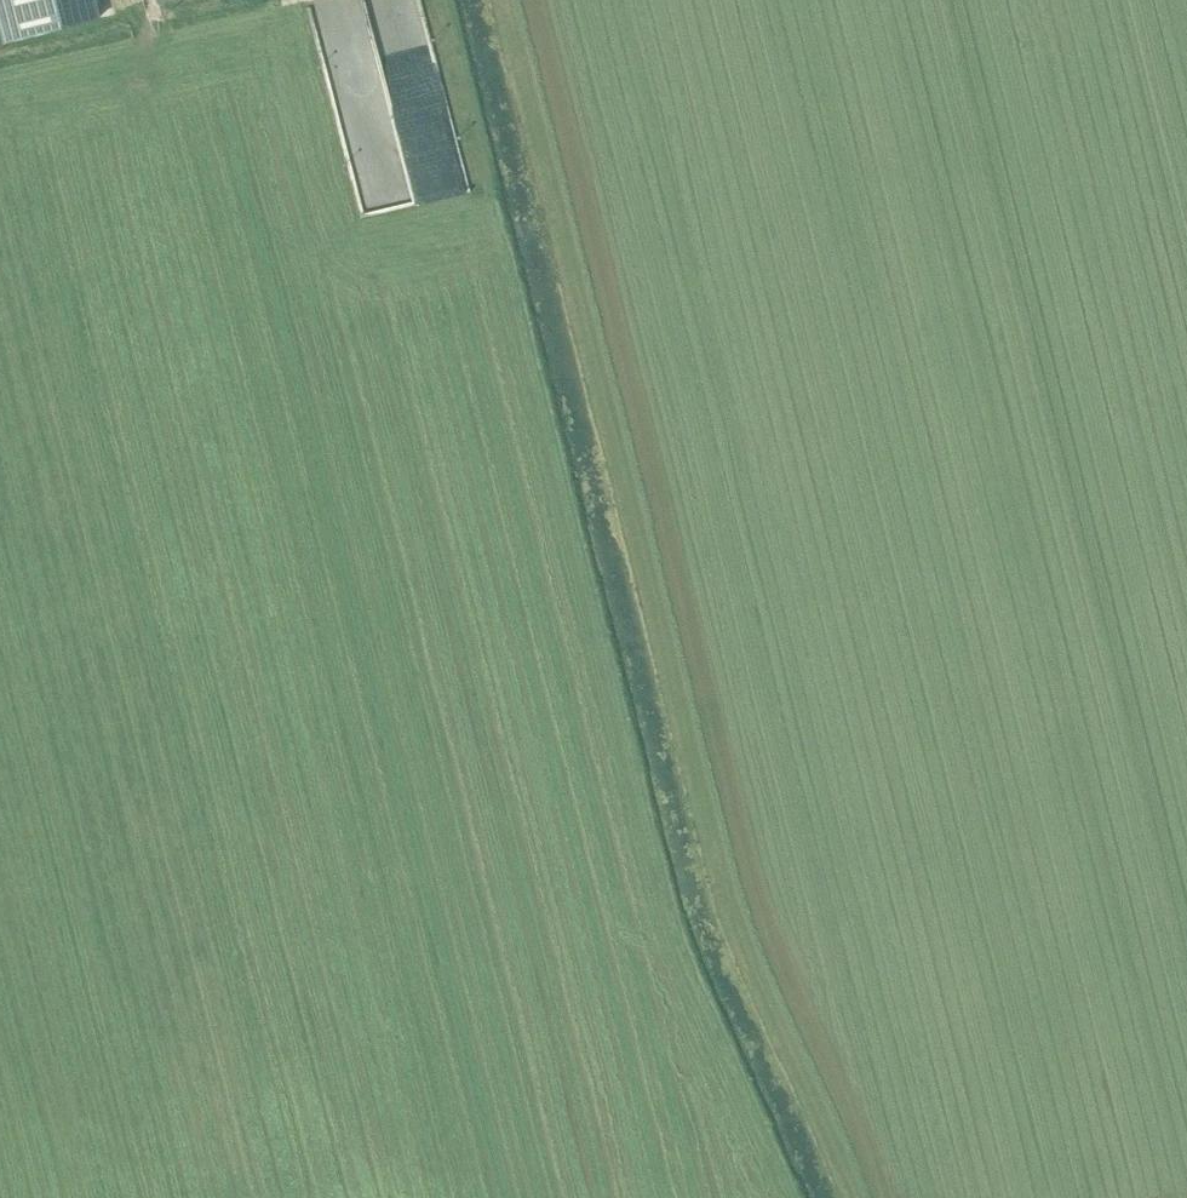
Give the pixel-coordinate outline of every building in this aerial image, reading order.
[(109,19),(105,0),(0,0),(0,11),(6,40),(109,19)] [(374,16),(319,29),(362,214),(470,189),(455,125),(403,137),(374,16)]
